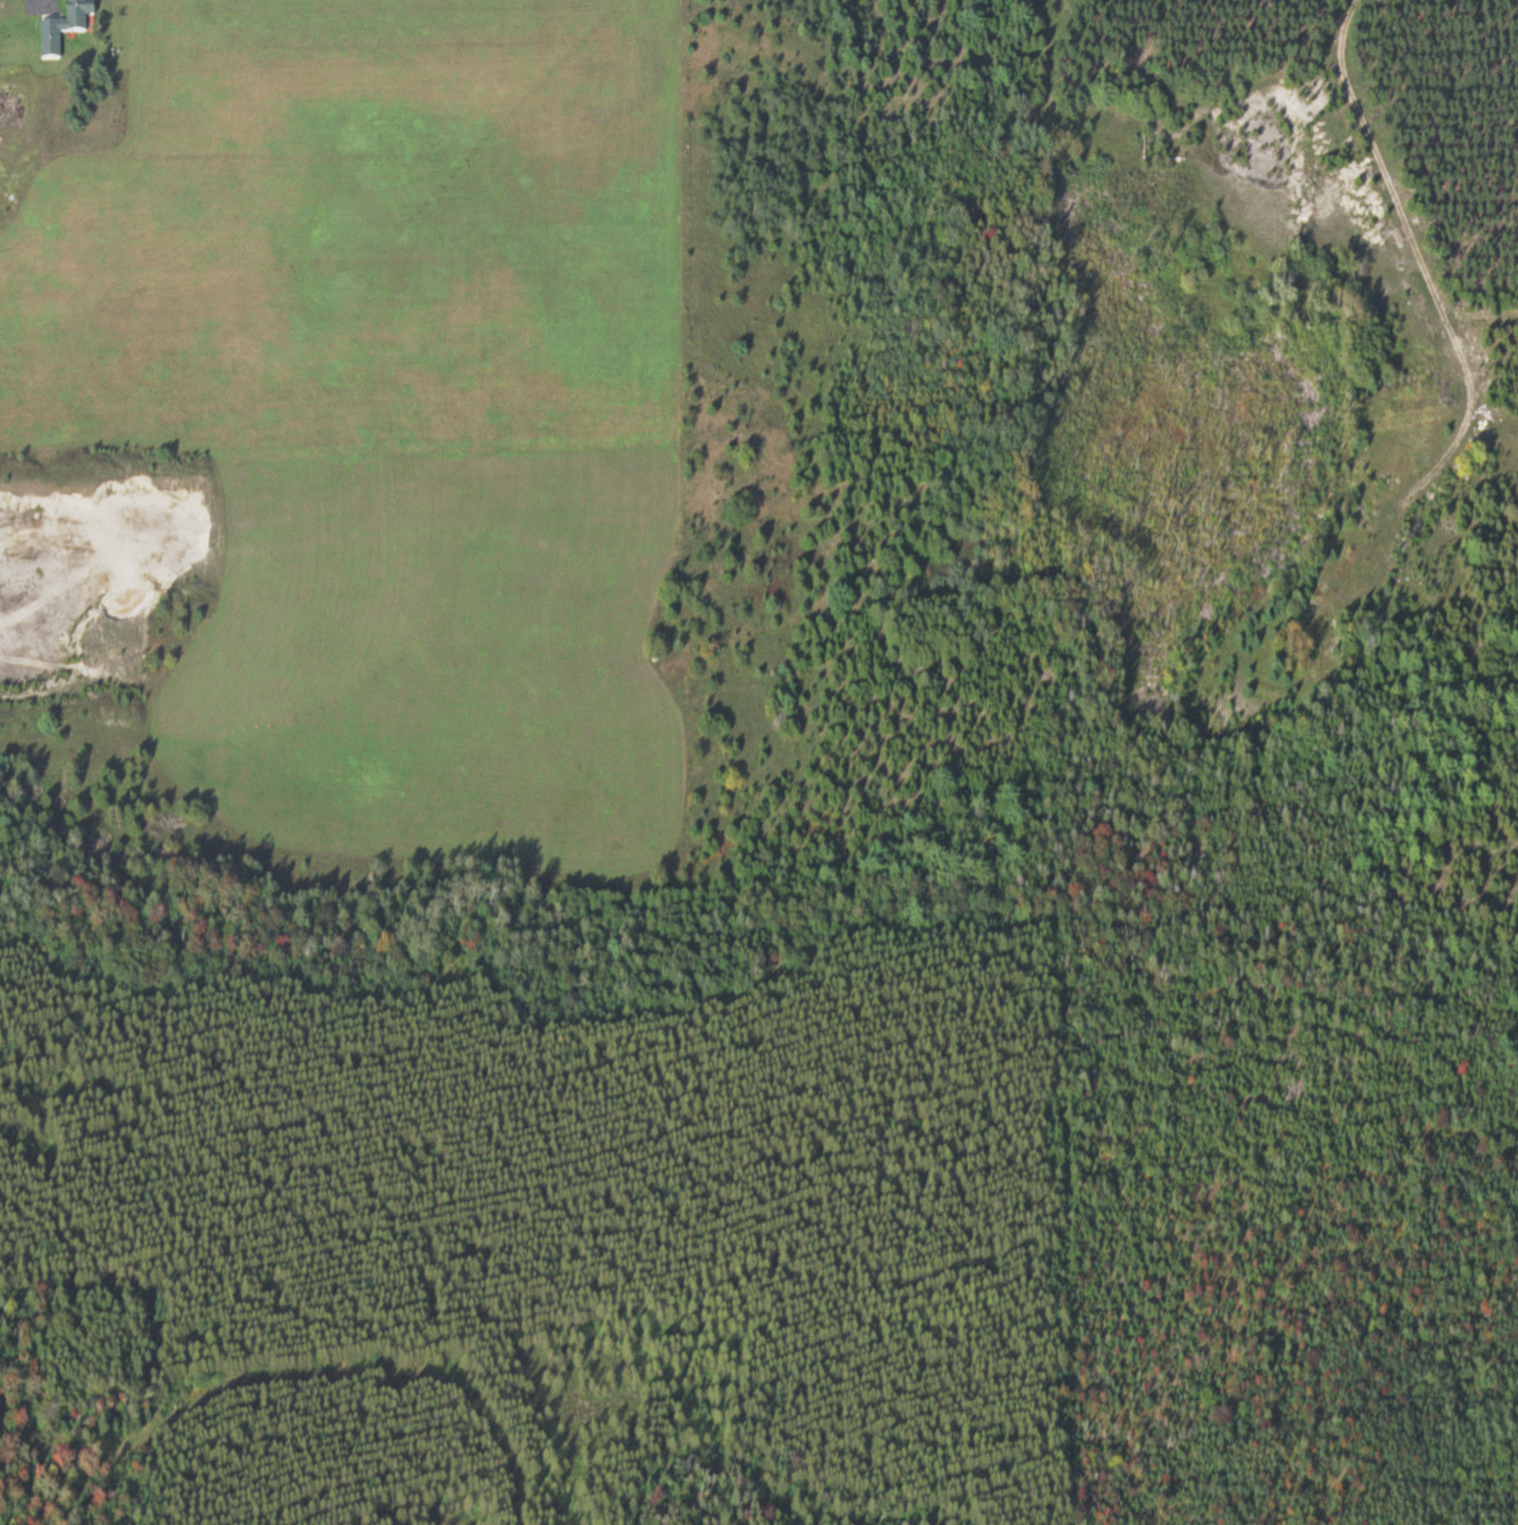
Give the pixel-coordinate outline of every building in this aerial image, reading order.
[(61,62),(61,35),(88,35),(88,18),(98,18),(98,3),(87,3),(87,0),(67,0),(67,24),(41,25),(42,63),(61,62)]
